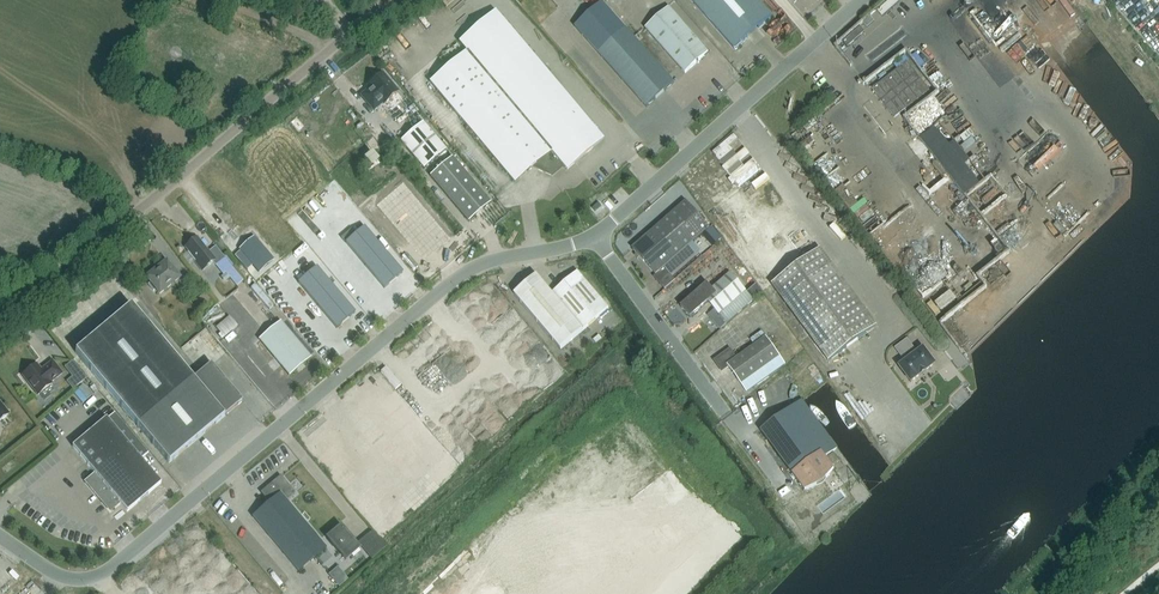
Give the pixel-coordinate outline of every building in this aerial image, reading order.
[(758,0),(691,0),(735,50),(773,17),(758,0)] [(1042,37),(1076,18),(1066,0),(1001,0),(987,8),(995,24),(1017,12),(1019,15),(989,32),(998,47),(1009,40),(1012,42),(1013,45),(1010,51),(1012,55),(1026,62),(1030,60),(1051,70),(1055,62),(1042,37)] [(602,2),(575,26),(598,53),(647,107),(674,83),(626,28),(602,2)] [(709,52),(669,7),(645,28),(685,73),(709,52)] [(552,176),(563,166),(566,170),(603,139),(495,10),(458,41),(466,51),(430,82),(514,183),(533,167),(552,176)] [(863,22),(867,27),(874,21),(870,16),(863,22)] [(872,89),(895,118),(929,91),(907,62),(872,89)] [(374,109),(383,102),(384,104),(397,93),(388,81),(389,80),(385,75),(384,76),(382,74),(369,85),(371,88),(362,96),(374,109)] [(993,179),(950,119),(927,135),(970,196),(993,179)] [(400,141),(424,169),(446,150),(423,122),(400,141)] [(469,221),(490,203),(452,157),(430,176),(469,221)] [(404,182),(380,202),(426,257),(450,237),(404,182)] [(661,275),(665,271),(665,267),(702,235),(709,228),(686,202),(633,249),(656,275),(661,275)] [(954,226),(964,233),(970,223),(961,216),(954,226)] [(712,226),(709,228),(702,235),(713,247),(722,239),(712,226)] [(364,227),(346,242),(384,288),(403,273),(364,227)] [(198,238),(185,248),(196,261),(195,262),(202,271),(213,262),(215,265),(224,258),(216,246),(209,252),(198,238)] [(254,238),(240,251),(258,273),(273,260),(254,238)] [(877,326),(820,249),(772,285),(828,362),(877,326)] [(156,289),(160,294),(179,279),(166,262),(147,278),(151,283),(148,285),(153,291),(156,289)] [(298,282),(337,328),(355,313),(316,267),(298,282)] [(609,309),(578,272),(552,294),(537,275),(515,294),(561,349),(609,309)] [(690,318),(707,302),(726,324),(762,292),(756,285),(747,293),(730,273),(712,290),(707,284),(681,307),(690,318)] [(968,273),(954,273),(954,291),(961,291),(961,282),(968,282),(968,273)] [(253,289),(267,306),(273,301),(259,284),(253,289)] [(942,303),(949,312),(965,300),(958,291),(942,303)] [(131,305),(75,351),(138,426),(169,463),(224,416),(242,401),(211,363),(193,378),(131,305)] [(224,308),(208,318),(216,330),(232,319),(224,308)] [(259,339),(289,376),(311,358),(281,321),(259,339)] [(737,358),(730,349),(714,361),(722,372),(728,367),(741,385),(780,357),(766,337),(737,358)] [(899,367),(911,383),(935,364),(923,349),(917,353),(907,340),(895,349),(905,362),(899,367)] [(41,370),(36,364),(22,375),(38,395),(52,384),(50,382),(62,373),(52,361),(41,370)] [(72,377),(80,371),(73,361),(65,367),(72,377)] [(380,372),(395,390),(404,383),(389,365),(380,372)] [(8,414),(0,403),(0,420),(8,414)] [(789,409),(761,430),(805,491),(823,486),(834,470),(824,457),(837,447),(824,429),(811,438),(789,409)] [(161,483),(106,418),(72,446),(95,474),(86,482),(110,510),(119,503),(127,512),(161,483)] [(758,479),(772,498),(778,493),(765,474),(758,479)] [(280,477),(262,493),(269,502),(252,516),(299,571),(326,548),(286,500),(294,493),(280,477)] [(358,549),(340,527),(327,538),(345,560),(358,549)] [(330,576),(339,586),(346,580),(337,570),(330,576)]
